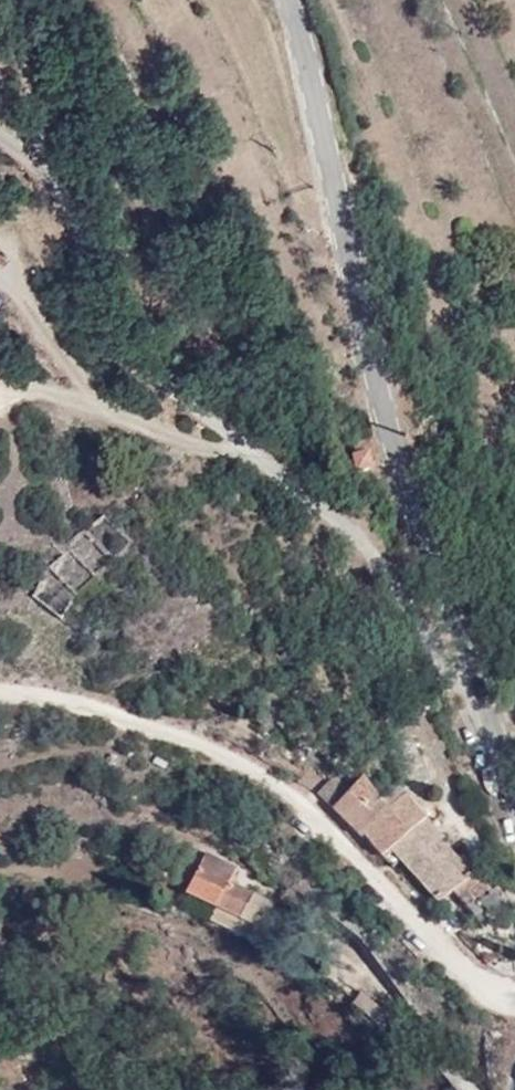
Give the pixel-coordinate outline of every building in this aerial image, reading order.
[(358,448),(363,457),(373,451),(370,443),(358,448)] [(317,794),(330,805),(353,777),(339,766),(317,794)] [(398,820),(385,794),(361,811),(380,841),(392,834),(428,896),(473,869),(460,845),(451,852),(436,826),(444,821),(433,801),(398,820)] [(236,861),(210,841),(186,888),(218,904),(230,875),(236,861)] [(218,904),(213,913),(289,948),(302,919),(273,905),(276,896),(230,875),(218,904)]
